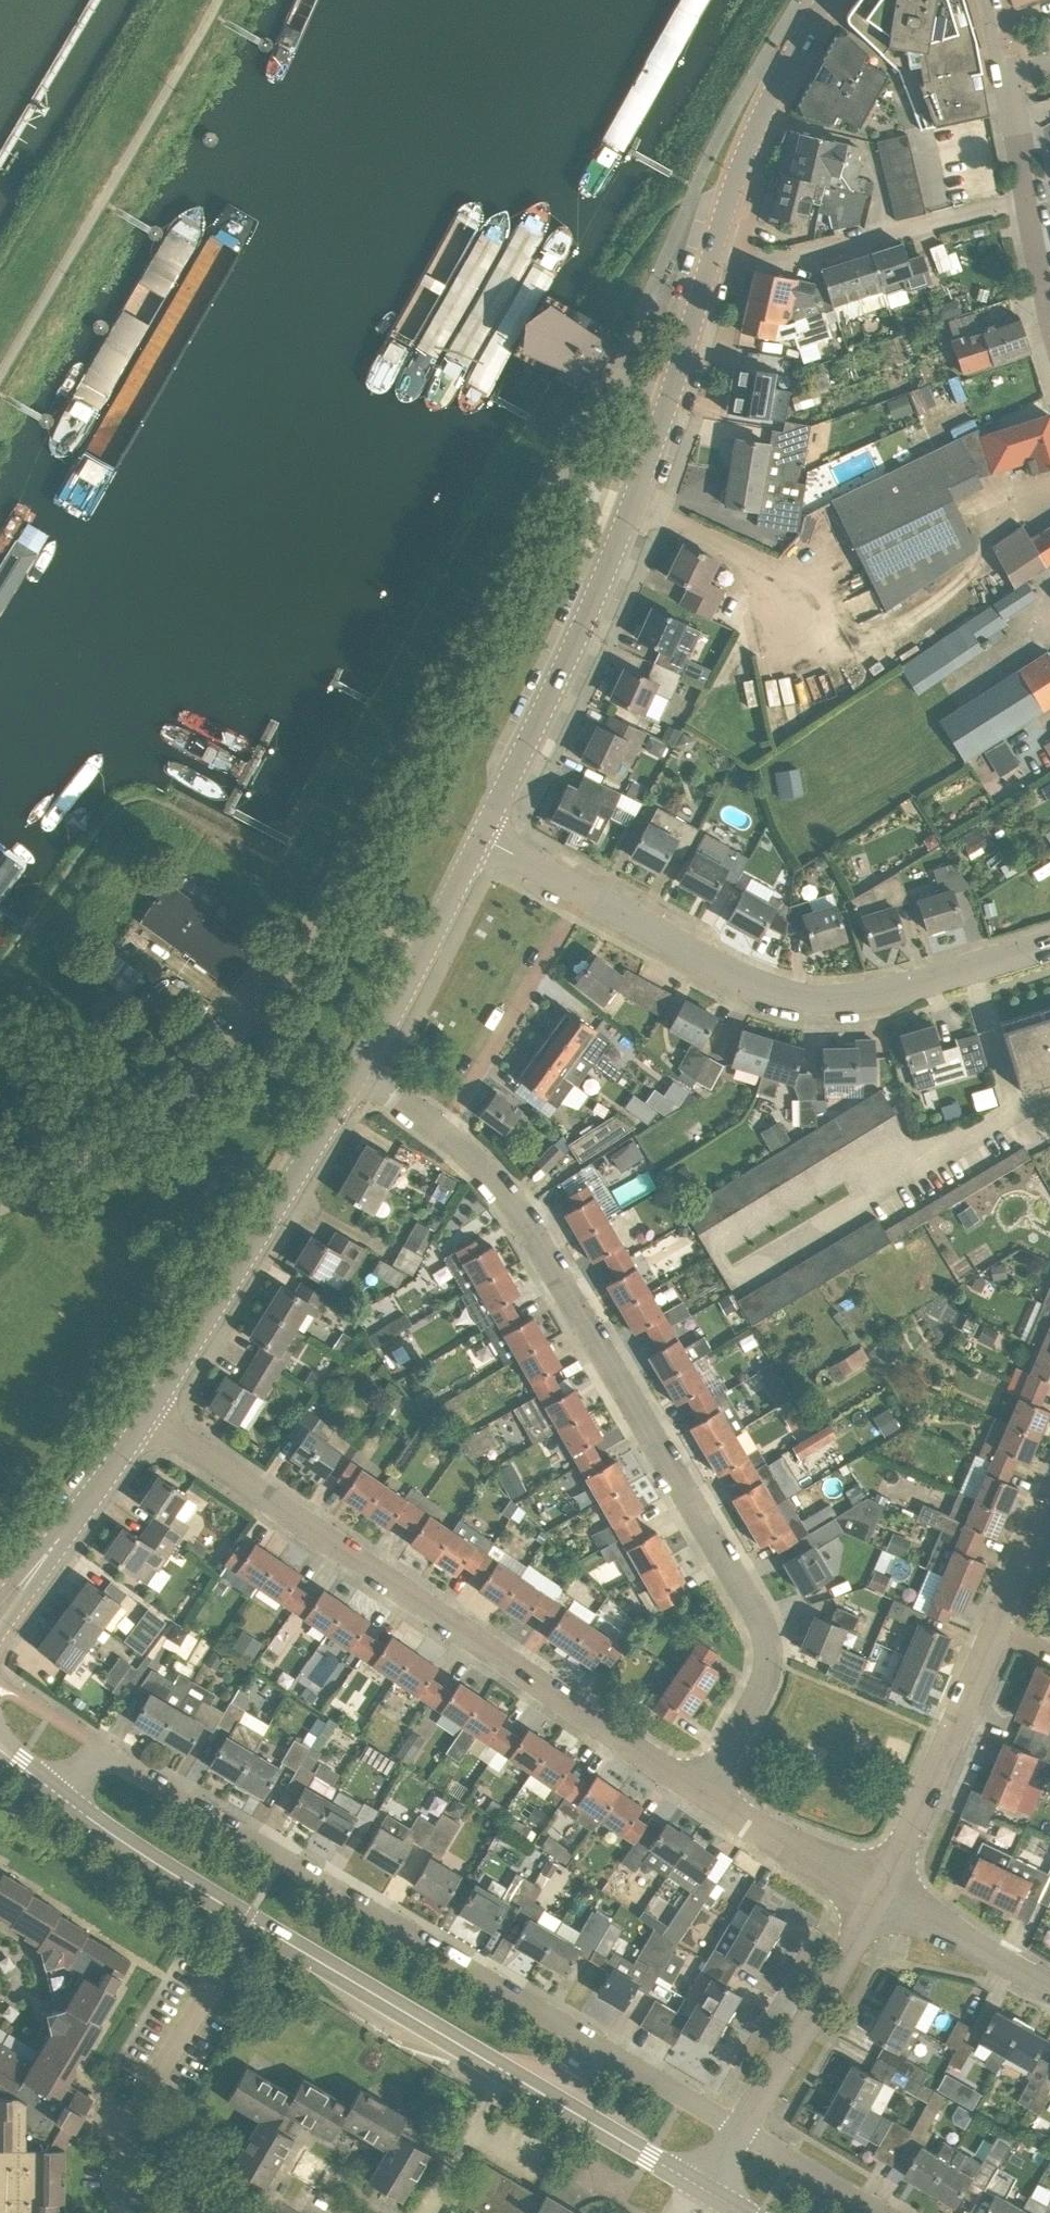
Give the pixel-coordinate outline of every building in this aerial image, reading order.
[(962,0),(857,0),(848,12),(848,13),(848,14),(847,16),(847,17),(847,18),(848,19),(848,21),(850,23),(849,24),(899,70),(921,128),(976,117),(989,115),(985,93),(974,39),(962,0)] [(869,54),(843,31),(840,30),(837,32),(836,32),(796,108),(796,109),(796,110),(796,111),(796,112),(797,114),(799,114),(832,122),(836,114),(859,126),(888,74),(865,61),(869,54)] [(777,173),(781,174),(825,184),(863,193),(866,179),(859,177),(863,160),(859,159),(861,148),(785,130),(784,133),(787,134),(777,173)] [(896,220),(926,213),(907,134),(877,141),(896,220)] [(820,205),(825,184),(781,174),(780,177),(778,177),(776,184),(779,185),(771,214),(769,214),(767,222),(781,226),(783,219),(805,224),(810,202),(820,205)] [(873,195),(863,193),(825,184),(820,205),(818,212),(830,215),(834,230),(859,224),(864,204),(871,206),(873,195)] [(930,281),(922,256),(908,260),(902,243),(872,253),(886,295),(904,289),(905,290),(930,281)] [(939,273),(952,269),(950,264),(943,243),(930,248),(939,273)] [(824,281),(833,306),(859,298),(864,313),(889,305),(886,295),(872,253),(820,269),(824,281)] [(833,306),(824,281),(815,284),(755,270),(750,290),(772,296),(771,301),(790,306),(786,322),(819,312),(823,323),(829,321),(826,312),(834,310),(833,306)] [(829,323),(829,321),(823,323),(819,312),(786,322),(790,306),(771,301),(772,296),(750,290),(741,331),(773,339),(795,336),(799,348),(833,337),(828,323),(829,323)] [(945,319),(961,313),(956,300),(940,305),(945,319)] [(528,343),(562,361),(584,373),(601,343),(545,312),(528,343)] [(1016,316),(982,329),(956,338),(951,340),(964,375),(993,364),(994,365),(1030,352),(1016,316)] [(811,369),(820,392),(832,388),(822,364),(811,369)] [(776,373),(757,369),(735,366),(727,411),(785,421),(791,390),(774,387),(776,373)] [(792,399),(796,410),(820,402),(816,390),(792,399)] [(891,400),(897,418),(913,412),(906,394),(891,400)] [(961,437),(979,478),(1025,463),(1029,474),(1049,467),(1049,416),(1049,414),(983,436),(979,428),(961,437)] [(730,470),(796,482),(799,465),(804,466),(809,436),(774,430),(772,445),(736,439),(730,470)] [(955,501),(984,488),(979,478),(961,437),(858,487),(832,500),(886,610),(978,548),(955,501)] [(608,471),(598,465),(590,479),(600,485),(608,471)] [(793,499),(796,482),(730,470),(725,504),(760,510),(757,525),(790,530),(796,500),(793,499)] [(0,551),(0,601),(42,521),(21,511),(0,551)] [(1049,564),(1049,526),(1030,537),(1022,525),(993,545),(1003,563),(1016,588),(1026,582),(1025,581),(1049,564)] [(667,576),(687,586),(688,586),(680,602),(712,618),(720,601),(726,604),(731,595),(725,592),(726,590),(709,581),(719,562),(683,544),(667,576)] [(1008,625),(1004,619),(994,604),(966,622),(981,644),(990,637),(1001,630),(1008,625)] [(701,631),(686,624),(652,609),(638,639),(663,650),(657,664),(681,675),(692,652),(701,631)] [(1048,651),(952,712),(939,721),(966,761),(978,753),(1049,707),(1049,655),(1048,651)] [(670,700),(681,675),(657,664),(650,680),(625,668),(611,698),(647,715),(656,697),(654,696),(655,693),(670,700)] [(647,733),(630,725),(611,715),(611,716),(617,719),(611,732),(598,726),(582,759),(615,775),(623,758),(633,763),(647,733)] [(681,730),(668,725),(667,728),(663,736),(662,739),(675,744),(681,730)] [(692,748),(696,739),(683,732),(676,746),(683,749),(692,748)] [(649,736),(645,744),(648,751),(661,758),(667,745),(649,736)] [(996,770),(1015,759),(1005,740),(985,752),(996,770)] [(61,831),(106,771),(105,759),(93,762),(48,821),(61,831)] [(798,769),(773,772),(776,800),(801,797),(798,769)] [(633,818),(642,802),(626,795),(605,785),(586,776),(578,791),(568,786),(552,818),(584,834),(597,840),(608,819),(615,822),(619,812),(633,818)] [(626,795),(642,802),(647,792),(641,789),(642,787),(632,782),(626,795)] [(1041,788),(1048,800),(1049,799),(1049,783),(1041,788)] [(660,871),(670,852),(683,858),(699,828),(684,820),(685,819),(677,815),(669,831),(650,820),(631,856),(660,871)] [(969,854),(993,841),(982,824),(959,838),(969,854)] [(923,839),(929,850),(940,843),(933,833),(923,839)] [(711,899),(723,875),(736,883),(750,859),(730,847),(721,863),(697,849),(679,882),(711,899)] [(35,868),(8,848),(0,859),(0,917),(35,868)] [(817,867),(824,868),(830,865),(824,854),(814,860),(817,867)] [(962,921),(953,893),(970,887),(956,863),(935,869),(942,891),(918,898),(928,931),(962,921)] [(904,938),(895,906),(910,902),(900,871),(852,898),(858,918),(863,917),(872,948),(904,938)] [(258,950),(241,937),(169,883),(142,919),(231,986),(258,950)] [(785,935),(789,906),(772,896),(769,902),(745,889),(728,921),(759,938),(766,925),(785,935)] [(846,938),(835,903),(814,910),(811,899),(789,906),(785,935),(807,928),(814,948),(846,938)] [(986,917),(997,914),(994,902),(983,904),(986,917)] [(660,1014),(661,1012),(671,993),(627,969),(622,976),(596,957),(576,984),(605,1005),(616,990),(629,998),(660,1014)] [(128,988),(140,975),(130,965),(117,978),(128,988)] [(698,1050),(706,1036),(716,1016),(685,1000),(669,1030),(692,1042),(680,1067),(683,1070),(696,1081),(697,1081),(710,1056),(698,1050)] [(1001,1022),(1022,1091),(1049,1083),(1049,1007),(1001,1022)] [(598,1032),(585,1022),(568,1009),(550,1033),(592,1063),(593,1064),(594,1064),(604,1072),(611,1062),(600,1054),(601,1053),(610,1040),(598,1032)] [(940,1051),(939,1046),(933,1026),(901,1035),(902,1039),(906,1052),(903,1052),(904,1056),(906,1055),(911,1071),(916,1089),(936,1084),(967,1075),(956,1038),(955,1038),(957,1046),(940,1051)] [(762,1075),(773,1040),(742,1030),(732,1066),(762,1075)] [(593,1064),(592,1063),(550,1033),(534,1055),(574,1084),(575,1084),(578,1086),(593,1064)] [(906,1052),(902,1039),(895,1041),(900,1057),(904,1056),(903,1052),(906,1052)] [(796,1073),(803,1049),(773,1040),(762,1075),(758,1091),(775,1096),(780,1079),(794,1084),(798,1099),(799,1125),(817,1125),(816,1072),(796,1073)] [(865,1082),(874,1082),(874,1040),(855,1040),(855,1047),(823,1048),(825,1095),(843,1094),(843,1083),(857,1083),(865,1082)] [(987,1068),(981,1050),(970,1054),(975,1072),(987,1068)] [(558,1107),(574,1084),(534,1055),(517,1078),(547,1100),(548,1099),(558,1107)] [(710,1056),(697,1081),(712,1089),(725,1064),(710,1056)] [(686,1072),(683,1070),(677,1076),(691,1087),(696,1081),(686,1072)] [(663,1095),(679,1106),(679,1105),(688,1092),(689,1091),(673,1080),(663,1095)] [(978,1091),(983,1108),(997,1104),(992,1086),(978,1091)] [(868,1095),(883,1120),(895,1112),(880,1088),(868,1095)] [(529,1116),(514,1104),(496,1092),(479,1115),(505,1134),(515,1121),(522,1126),(529,1116)] [(868,1095),(857,1102),(872,1127),(883,1120),(868,1095)] [(817,1099),(817,1110),(827,1110),(826,1099),(817,1099)] [(845,1109),(860,1134),(872,1127),(857,1102),(845,1109)] [(656,1111),(646,1104),(637,1116),(647,1123),(656,1111)] [(848,1141),(860,1134),(845,1109),(834,1117),(848,1141)] [(581,1162),(636,1127),(617,1114),(569,1144),(581,1162)] [(822,1124),(837,1148),(848,1141),(834,1117),(822,1124)] [(825,1155),(837,1148),(822,1124),(810,1131),(825,1155)] [(782,1125),(763,1136),(771,1151),(790,1141),(782,1125)] [(825,1155),(810,1131),(799,1138),(814,1162),(825,1155)] [(799,1138),(787,1145),(802,1169),(814,1162),(799,1138)] [(388,1187),(391,1181),(402,1162),(385,1152),(384,1153),(368,1144),(354,1168),(388,1187)] [(546,1172),(561,1157),(564,1154),(554,1144),(536,1162),(546,1172)] [(790,1176),(802,1169),(787,1145),(776,1152),(790,1176)] [(1025,1146),(885,1230),(891,1241),(1032,1157),(1025,1146)] [(790,1176),(776,1152),(764,1159),(779,1183),(790,1176)] [(764,1159),(752,1166),(767,1190),(779,1183),(764,1159)] [(699,1183),(687,1164),(667,1177),(679,1196),(699,1183)] [(756,1197),(767,1190),(752,1166),(741,1173),(756,1197)] [(339,1194),(358,1205),(373,1213),(373,1212),(381,1216),(387,1215),(389,1212),(391,1208),(389,1204),(387,1201),(382,1198),(388,1187),(354,1168),(339,1194)] [(463,1185),(442,1172),(436,1182),(440,1184),(433,1195),(445,1203),(445,1202),(451,1205),(463,1185)] [(756,1197),(741,1173),(729,1180),(744,1204),(756,1197)] [(744,1204),(729,1180),(718,1187),(733,1211),(744,1204)] [(579,1238),(609,1219),(589,1183),(568,1196),(575,1207),(564,1213),(579,1238)] [(718,1187),(706,1194),(721,1218),(733,1211),(718,1187)] [(709,1225),(721,1218),(706,1194),(695,1201),(709,1225)] [(683,1208),(698,1232),(709,1225),(695,1201),(683,1208)] [(958,1213),(967,1227),(980,1219),(971,1205),(958,1213)] [(879,1249),(891,1241),(885,1230),(877,1216),(864,1224),(879,1249)] [(610,1267),(630,1255),(609,1219),(579,1238),(593,1262),(603,1255),(610,1267)] [(424,1255),(437,1231),(418,1221),(404,1244),(424,1255)] [(867,1255),(879,1249),(864,1224),(853,1231),(867,1255)] [(348,1282),(368,1249),(336,1230),(336,1231),(343,1236),(335,1250),(313,1237),(296,1264),(326,1283),(332,1273),(348,1282)] [(853,1231),(841,1238),(856,1262),(867,1255),(853,1231)] [(844,1269),(856,1262),(841,1238),(830,1245),(844,1269)] [(465,1293),(506,1269),(492,1245),(481,1251),(475,1239),(444,1257),(465,1293)] [(424,1255),(404,1244),(394,1263),(415,1275),(425,1256),(424,1255)] [(830,1245),(818,1251),(833,1276),(844,1269),(830,1245)] [(821,1283),(833,1276),(818,1251),(807,1258),(821,1283)] [(621,1309),(651,1291),(630,1255),(610,1267),(617,1278),(606,1285),(621,1309)] [(821,1283),(807,1258),(795,1265),(810,1290),(821,1283)] [(1005,1264),(990,1266),(993,1281),(1007,1278),(1005,1264)] [(795,1265),(784,1272),(799,1296),(810,1290),(795,1265)] [(392,1266),(384,1279),(397,1287),(405,1273),(392,1266)] [(486,1329),(516,1311),(509,1300),(520,1293),(506,1269),(465,1293),(462,1295),(482,1330),(485,1329),(486,1329)] [(784,1272),(772,1279),(787,1303),(799,1296),(784,1272)] [(976,1276),(971,1287),(981,1291),(986,1280),(976,1276)] [(775,1310),(787,1303),(772,1279),(761,1286),(775,1310)] [(327,1298),(321,1294),(303,1283),(296,1294),(282,1286),(266,1312),(297,1330),(308,1312),(316,1317),(327,1298)] [(775,1310),(761,1286),(750,1292),(764,1317),(775,1310)] [(1044,1303),(1037,1300),(1037,1301),(1049,1306),(1049,1289),(1044,1303)] [(653,1338),(673,1326),(672,1325),(692,1314),(684,1300),(664,1311),(651,1291),(621,1309),(635,1333),(646,1327),(653,1338)] [(737,1300),(752,1324),(764,1317),(750,1292),(737,1300)] [(729,1295),(719,1301),(726,1314),(736,1309),(736,1308),(729,1295)] [(1037,1301),(1021,1337),(1041,1346),(1040,1347),(1049,1351),(1049,1306),(1037,1301)] [(518,1359),(547,1341),(533,1317),(523,1323),(516,1311),(486,1329),(492,1341),(490,1342),(497,1354),(499,1352),(507,1365),(518,1359)] [(305,1335),(297,1330),(266,1312),(250,1337),(264,1346),(257,1357),(282,1372),(305,1335)] [(376,1347),(413,1324),(406,1313),(369,1336),(376,1347)] [(990,1345),(997,1331),(985,1324),(977,1339),(990,1345)] [(704,1336),(685,1347),(673,1326),(653,1338),(659,1349),(648,1356),(663,1380),(694,1362),(693,1361),(712,1349),(704,1336)] [(341,1354),(348,1343),(340,1337),(332,1348),(341,1354)] [(538,1393),(557,1383),(551,1371),(561,1365),(547,1341),(518,1359),(538,1393)] [(399,1363),(400,1365),(411,1358),(410,1357),(403,1345),(392,1351),(399,1363)] [(1040,1347),(1030,1372),(1017,1366),(1012,1380),(1044,1394),(1049,1381),(1049,1382),(1049,1351),(1040,1347)] [(865,1362),(857,1350),(838,1363),(837,1362),(829,1368),(840,1384),(848,1379),(846,1375),(865,1362)] [(265,1399),(282,1372),(257,1357),(240,1384),(227,1376),(219,1389),(221,1390),(210,1407),(237,1423),(256,1393),(265,1399)] [(694,1409),(714,1397),(694,1362),(663,1380),(677,1404),(687,1398),(694,1409)] [(773,1363),(730,1386),(745,1413),(787,1391),(773,1363)] [(305,1382),(317,1390),(325,1377),(312,1370),(305,1382)] [(1044,1394),(1012,1380),(1007,1392),(1018,1397),(1007,1422),(1039,1437),(1049,1412),(1049,1410),(1039,1406),(1044,1394)] [(534,1444),(559,1429),(588,1412),(574,1388),(564,1394),(557,1383),(538,1393),(539,1395),(514,1409),(534,1444)] [(416,1397),(425,1412),(437,1404),(428,1389),(416,1397)] [(746,1427),(732,1402),(725,1391),(714,1397),(694,1409),(701,1420),(690,1427),(705,1451),(736,1433),(746,1427)] [(320,1482),(342,1449),(328,1440),(337,1428),(321,1417),(321,1416),(307,1407),(289,1434),(301,1442),(291,1456),(303,1464),(300,1468),(320,1482)] [(784,1415),(792,1429),(805,1422),(797,1408),(784,1415)] [(884,1436),(899,1427),(888,1408),(872,1417),(884,1436)] [(592,1443),(602,1437),(588,1412),(559,1429),(579,1466),(599,1455),(592,1443)] [(1039,1437),(1007,1422),(995,1417),(979,1455),(992,1460),(991,1461),(1011,1470),(1017,1457),(1028,1462),(1039,1437)] [(793,1446),(800,1458),(837,1436),(830,1424),(793,1446)] [(474,1459),(501,1443),(490,1425),(464,1441),(474,1459)] [(736,1480),(767,1462),(759,1448),(748,1453),(736,1433),(705,1451),(719,1475),(729,1469),(736,1480)] [(600,1502),(630,1484),(616,1460),(605,1466),(599,1455),(579,1466),(600,1502)] [(365,1512),(385,1483),(351,1460),(338,1479),(349,1486),(342,1496),(365,1512)] [(747,1522),(791,1496),(788,1497),(776,1476),(782,1472),(775,1460),(768,1464),(767,1462),(736,1480),(743,1491),(732,1497),(747,1522)] [(1006,1481),(1011,1470),(991,1461),(975,1498),(960,1491),(959,1493),(1006,1513),(1018,1486),(1006,1481)] [(496,1470),(511,1498),(527,1490),(512,1462),(496,1470)] [(844,1475),(850,1471),(845,1464),(839,1468),(844,1475)] [(198,1504),(186,1495),(159,1477),(141,1504),(157,1515),(149,1527),(176,1546),(190,1525),(186,1522),(198,1504)] [(406,1525),(426,1495),(414,1487),(407,1498),(385,1483),(365,1512),(388,1528),(395,1518),(406,1525)] [(609,1543),(639,1526),(633,1515),(643,1508),(630,1484),(600,1502),(612,1523),(592,1535),(600,1548),(609,1543)] [(877,1492),(874,1500),(884,1504),(888,1497),(877,1492)] [(996,1538),(1006,1513),(959,1493),(950,1515),(925,1504),(919,1518),(943,1529),(942,1530),(959,1537),(979,1546),(984,1533),(996,1538)] [(433,1559),(453,1529),(433,1515),(440,1505),(426,1495),(406,1525),(417,1533),(410,1543),(433,1559)] [(526,1505),(533,1501),(530,1496),(522,1500),(526,1505)] [(791,1544),(808,1533),(809,1533),(795,1508),(798,1507),(791,1496),(747,1522),(761,1546),(772,1539),(778,1551),(791,1544)] [(519,1503),(516,1502),(511,1498),(503,1512),(510,1517),(519,1503)] [(835,1517),(844,1532),(868,1542),(885,1505),(868,1498),(835,1517)] [(817,1546),(844,1532),(835,1517),(809,1533),(808,1533),(791,1544),(797,1555),(785,1562),(803,1592),(834,1574),(817,1546)] [(487,1552),(488,1553),(496,1542),(461,1519),(454,1529),(453,1529),(433,1559),(456,1575),(463,1564),(474,1572),(487,1552)] [(640,1573),(670,1555),(656,1531),(646,1537),(639,1526),(609,1543),(631,1579),(641,1573),(640,1573)] [(160,1571),(176,1546),(149,1527),(141,1539),(124,1528),(106,1555),(135,1575),(145,1561),(160,1571)] [(974,1557),(979,1546),(959,1537),(942,1530),(927,1566),(943,1573),(943,1575),(974,1588),(985,1562),(974,1557)] [(900,1555),(907,1538),(893,1533),(886,1549),(900,1555)] [(259,1587),(279,1558),(255,1542),(248,1553),(237,1545),(225,1563),(259,1587)] [(522,1576),(488,1553),(487,1552),(474,1572),(485,1579),(478,1589),(501,1605),(522,1576)] [(674,1586),(685,1580),(670,1555),(640,1573),(641,1573),(649,1588),(640,1593),(652,1614),(681,1598),(674,1586)] [(279,1558),(259,1587),(280,1601),(293,1610),(305,1592),(294,1584),(302,1574),(279,1558)] [(884,1593),(891,1577),(875,1570),(868,1586),(884,1593)] [(963,1614),(974,1588),(943,1575),(932,1600),(927,1613),(947,1621),(952,1609),(963,1614)] [(542,1618),(562,1590),(563,1589),(550,1580),(544,1591),(522,1576),(501,1605),(524,1621),(532,1611),(542,1618)] [(121,1603),(107,1593),(89,1580),(72,1603),(104,1626),(121,1603)] [(214,1589),(223,1595),(229,1585),(220,1580),(214,1589)] [(327,1633),(347,1605),(323,1589),(316,1599),(305,1592),(293,1610),(304,1618),(327,1633)] [(575,1599),(562,1590),(542,1618),(553,1626),(546,1636),(569,1652),(590,1622),(569,1608),(575,1599)] [(949,1636),(920,1624),(926,1611),(895,1599),(889,1615),(909,1622),(903,1637),(911,1639),(905,1655),(936,1669),(949,1636)] [(87,1649),(104,1626),(72,1603),(55,1626),(87,1649)] [(361,1656),(374,1638),(363,1631),(370,1621),(347,1605),(327,1633),(361,1656)] [(859,1616),(857,1615),(837,1606),(830,1623),(815,1616),(801,1648),(832,1661),(825,1673),(857,1687),(864,1671),(868,1659),(841,1648),(848,1630),(853,1632),(859,1616)] [(646,1618),(642,1611),(633,1616),(637,1623),(646,1618)] [(611,1665),(623,1647),(624,1645),(590,1622),(569,1652),(593,1668),(600,1657),(611,1665)] [(69,1672),(87,1649),(55,1626),(39,1648),(69,1672)] [(250,1664),(263,1643),(243,1630),(229,1651),(250,1664)] [(395,1680),(415,1651),(392,1636),(385,1646),(374,1638),(361,1656),(373,1665),(395,1680)] [(676,1674),(704,1694),(720,1670),(710,1663),(717,1652),(699,1640),(676,1674)] [(217,1670),(225,1657),(215,1651),(207,1664),(217,1670)] [(430,1703),(442,1685),(431,1677),(438,1667),(415,1651),(395,1680),(430,1703)] [(923,1700),(936,1669),(905,1655),(893,1682),(864,1671),(857,1687),(888,1700),(892,1687),(923,1700)] [(125,1675),(133,1664),(121,1656),(113,1667),(125,1675)] [(331,1666),(308,1659),(298,1691),(322,1698),(331,1666)] [(135,1683),(148,1663),(143,1660),(138,1668),(130,1679),(135,1683)] [(125,1675),(130,1679),(138,1668),(133,1664),(125,1675)] [(1041,1665),(1030,1690),(1049,1699),(1049,1669),(1041,1665)] [(116,1687),(125,1675),(113,1667),(105,1678),(116,1687)] [(160,1737),(187,1689),(175,1682),(152,1670),(140,1687),(151,1693),(134,1722),(160,1737)] [(688,1717),(704,1694),(676,1674),(665,1691),(653,1709),(671,1721),(678,1710),(688,1717)] [(119,1695),(130,1679),(125,1675),(116,1687),(113,1691),(119,1695)] [(464,1726),(483,1698),(460,1682),(453,1692),(442,1685),(430,1703),(464,1726)] [(231,1701),(245,1710),(251,1700),(249,1694),(240,1688),(231,1701)] [(219,1723),(225,1711),(189,1691),(187,1689),(160,1737),(187,1753),(203,1725),(213,1732),(219,1723)] [(1030,1690),(1019,1717),(1025,1720),(1019,1732),(1049,1745),(1049,1699),(1030,1690)] [(73,1703),(82,1709),(87,1703),(78,1697),(73,1703)] [(499,1724),(506,1713),(483,1698),(464,1726),(447,1752),(460,1761),(476,1736),(486,1742),(498,1749),(510,1731),(499,1724)] [(237,1782),(256,1750),(255,1750),(264,1734),(241,1720),(247,1710),(245,1710),(231,1701),(225,1711),(219,1723),(232,1732),(230,1736),(228,1735),(210,1766),(237,1782)] [(317,1828),(333,1801),(332,1800),(339,1789),(330,1783),(337,1772),(326,1766),(319,1777),(315,1774),(316,1772),(312,1770),(339,1723),(329,1717),(311,1748),(311,1747),(297,1770),(287,1786),(301,1794),(290,1813),(317,1828)] [(317,1719),(310,1730),(317,1735),(324,1723),(317,1719)] [(532,1772),(551,1744),(528,1728),(521,1739),(510,1731),(498,1749),(509,1757),(532,1772)] [(409,1764),(426,1738),(414,1730),(397,1756),(409,1764)] [(997,1768),(1030,1783),(1044,1788),(1049,1773),(1049,1745),(1019,1732),(1014,1745),(1008,1742),(997,1768)] [(297,1770),(311,1747),(296,1739),(283,1762),(297,1770)] [(371,1766),(380,1752),(368,1744),(359,1758),(371,1766)] [(559,1807),(579,1778),(567,1770),(574,1760),(551,1744),(532,1772),(552,1785),(545,1797),(559,1807)] [(509,1757),(498,1749),(491,1759),(488,1763),(499,1770),(502,1766),(509,1757)] [(263,1797),(281,1766),(256,1750),(237,1782),(263,1797)] [(1019,1810),(1030,1783),(997,1768),(985,1794),(974,1789),(968,1802),(994,1814),(1000,1802),(1019,1810)] [(600,1819),(619,1791),(596,1775),(589,1785),(579,1778),(559,1807),(559,1808),(593,1831),(600,1818),(600,1819)] [(600,1819),(625,1835),(635,1842),(642,1831),(647,1824),(635,1817),(642,1806),(619,1791),(600,1819)] [(459,1817),(466,1805),(454,1799),(448,1811),(459,1817)] [(493,1799),(484,1812),(499,1821),(507,1808),(493,1799)] [(366,1832),(377,1814),(379,1809),(365,1801),(357,1815),(333,1801),(317,1828),(341,1843),(352,1824),(366,1832)] [(994,1814),(968,1802),(962,1816),(982,1824),(989,1827),(994,1814)] [(551,1815),(540,1808),(533,1820),(544,1827),(551,1815)] [(499,1822),(526,1839),(532,1830),(533,1829),(506,1811),(499,1822)] [(423,1847),(444,1813),(443,1812),(440,1818),(431,1813),(427,1819),(420,1814),(412,1827),(388,1813),(363,1854),(395,1873),(414,1842),(423,1847)] [(446,1903),(463,1873),(440,1859),(461,1823),(444,1813),(423,1847),(432,1852),(414,1884),(446,1903)] [(674,1865),(692,1839),(667,1823),(665,1826),(652,1817),(647,1824),(642,1831),(635,1842),(627,1853),(627,1854),(622,1861),(636,1871),(650,1848),(674,1865)] [(678,1942),(704,1902),(709,1894),(717,1883),(704,1874),(716,1856),(692,1839),(674,1865),(667,1874),(691,1891),(663,1933),(678,1942)] [(574,1852),(563,1845),(559,1850),(555,1857),(566,1864),(574,1852)] [(1049,1881),(1049,1880),(1049,1873),(1015,1856),(1009,1869),(1008,1869),(993,1900),(1019,1912),(1027,1894),(1040,1900),(1049,1881)] [(1008,1869),(1002,1866),(983,1857),(968,1888),(993,1900),(1008,1869)] [(550,1878),(557,1865),(548,1860),(541,1873),(550,1878)] [(59,2199),(63,2199),(63,2180),(62,2179),(62,2165),(63,2165),(64,2146),(84,2112),(80,2109),(88,2094),(68,2082),(76,2068),(73,2066),(80,2054),(84,2055),(102,2024),(99,2022),(117,1993),(113,1991),(131,1960),(87,1934),(89,1932),(60,1914),(61,1911),(32,1894),(34,1891),(3,1872),(1,1876),(0,1875),(0,1918),(26,1933),(24,1937),(39,1945),(38,1948),(42,1950),(44,1959),(47,1968),(65,1964),(75,1970),(68,1981),(77,1987),(65,2007),(57,2011),(47,2012),(50,2021),(52,2031),(34,2060),(0,2040),(0,2212),(58,2212),(59,2199)] [(492,1930),(511,1898),(521,1904),(526,1897),(534,1884),(534,1883),(518,1873),(504,1897),(478,1882),(460,1911),(492,1930)] [(613,1879),(617,1895),(629,1893),(625,1876),(613,1879)] [(733,1925),(769,1946),(784,1920),(757,1904),(765,1890),(752,1882),(729,1922),(733,1925)] [(541,1888),(534,1884),(526,1897),(533,1901),(540,1890),(541,1888)] [(716,1899),(709,1894),(704,1902),(711,1906),(712,1907),(717,1899),(716,1899)] [(546,1908),(533,1901),(526,1897),(521,1904),(515,1915),(527,1922),(514,1944),(540,1959),(556,1932),(538,1921),(546,1908)] [(595,1948),(596,1949),(612,1920),(593,1910),(574,1942),(556,1932),(540,1959),(566,1974),(578,1952),(589,1959),(595,1948)] [(733,1925),(729,1922),(707,1959),(732,1974),(739,1962),(754,1971),(769,1946),(733,1925)] [(614,1952),(611,1957),(605,1969),(610,1972),(598,1993),(624,2008),(637,1987),(649,1993),(656,1980),(659,1976),(678,1942),(663,1933),(655,1928),(635,1963),(614,1952)] [(596,1949),(595,1948),(589,1959),(605,1969),(611,1957),(596,1949)] [(707,1959),(684,1996),(725,2021),(740,1995),(725,1986),(732,1974),(707,1959)] [(659,1976),(656,1980),(669,1988),(671,1984),(659,1976)] [(916,2025),(920,2019),(930,2000),(900,1983),(886,2009),(916,2025)] [(710,2046),(725,2021),(684,1996),(676,2011),(655,1999),(640,2025),(674,2045),(682,2030),(710,2046)] [(925,2030),(916,2025),(886,2009),(872,2034),(887,2043),(879,2058),(935,2090),(936,2089),(926,2083),(932,2072),(909,2059),(925,2030)] [(1002,2067),(1001,2066),(1024,2024),(999,2010),(976,2052),(989,2060),(987,2064),(999,2071),(1002,2067)] [(959,2049),(964,2040),(972,2025),(961,2019),(948,2043),(959,2049)] [(1041,2056),(1049,2039),(1024,2024),(1001,2066),(1002,2067),(1008,2055),(1033,2069),(1029,2077),(1032,2079),(1020,2101),(1030,2107),(1049,2071),(1049,2061),(1041,2056)] [(963,2069),(976,2046),(965,2040),(973,2026),(972,2025),(964,2040),(959,2049),(951,2062),(963,2069)] [(929,2101),(935,2090),(879,2058),(870,2073),(855,2065),(841,2090),(883,2113),(898,2087),(905,2091),(906,2088),(929,2101)] [(350,2105),(303,2077),(293,2094),(247,2067),(227,2100),(260,2120),(233,2167),(267,2186),(294,2140),(275,2129),(284,2113),(332,2138),(341,2122),(387,2149),(369,2180),(402,2200),(430,2153),(398,2133),(408,2117),(360,2088),(350,2105)] [(1030,2107),(1042,2114),(1049,2100),(1049,2071),(1030,2107)] [(952,2096),(961,2080),(948,2072),(939,2088),(952,2096)] [(914,2130),(913,2130),(893,2165),(901,2154),(915,2162),(907,2176),(932,2191),(958,2147),(946,2140),(939,2153),(926,2146),(935,2132),(930,2129),(949,2096),(936,2089),(935,2090),(929,2101),(930,2102),(914,2130)] [(885,2114),(883,2113),(841,2090),(827,2116),(857,2132),(871,2139),(885,2114)] [(954,2115),(955,2122),(966,2129),(975,2113),(960,2105),(954,2115)] [(895,2120),(886,2136),(875,2155),(893,2165),(913,2130),(895,2120)] [(1031,2144),(1043,2150),(1049,2137),(1049,2136),(1039,2130),(1031,2144)] [(1018,2140),(1015,2146),(1023,2151),(1027,2145),(1018,2140)] [(979,2201),(985,2189),(986,2189),(1006,2154),(996,2148),(984,2169),(980,2167),(983,2162),(958,2147),(932,2191),(957,2206),(965,2192),(979,2201)] [(165,2159),(156,2154),(148,2167),(158,2173),(165,2159)] [(1026,2207),(1007,2197),(1019,2178),(1001,2167),(1008,2155),(1006,2154),(986,2189),(998,2196),(988,2212),(1022,2212),(1026,2207)] [(546,2194),(544,2197),(482,2161),(460,2198),(477,2209),(474,2212),(578,2212),(546,2194)] [(1033,2195),(1026,2207),(1022,2212),(1049,2212),(1049,2205),(1033,2195)]
